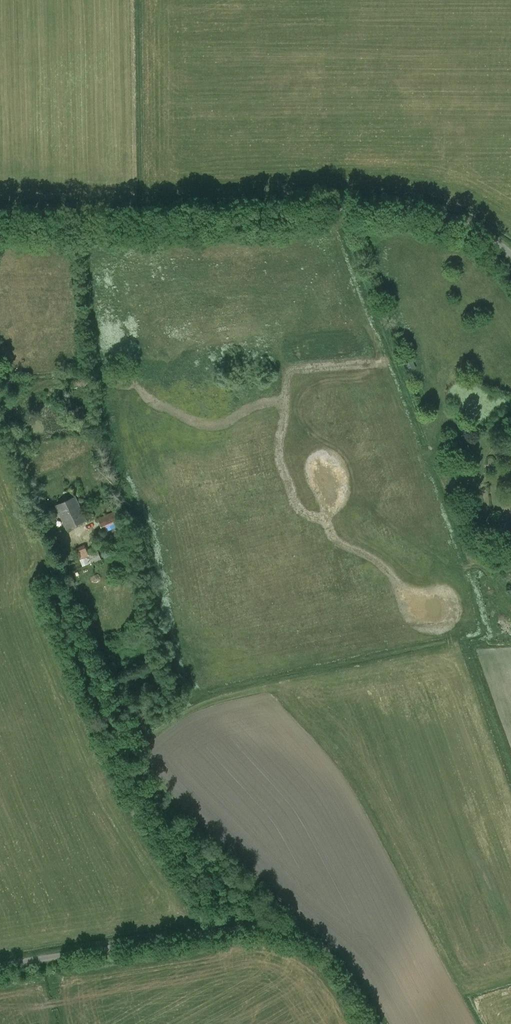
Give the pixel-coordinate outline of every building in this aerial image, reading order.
[(67,529),(86,520),(75,496),(56,504),(67,529)] [(114,535),(123,531),(113,512),(97,518),(104,534),(111,530),(114,535)] [(101,559),(96,546),(87,549),(85,544),(75,548),(75,549),(80,560),(82,567),(91,563),(91,564),(101,559)]
